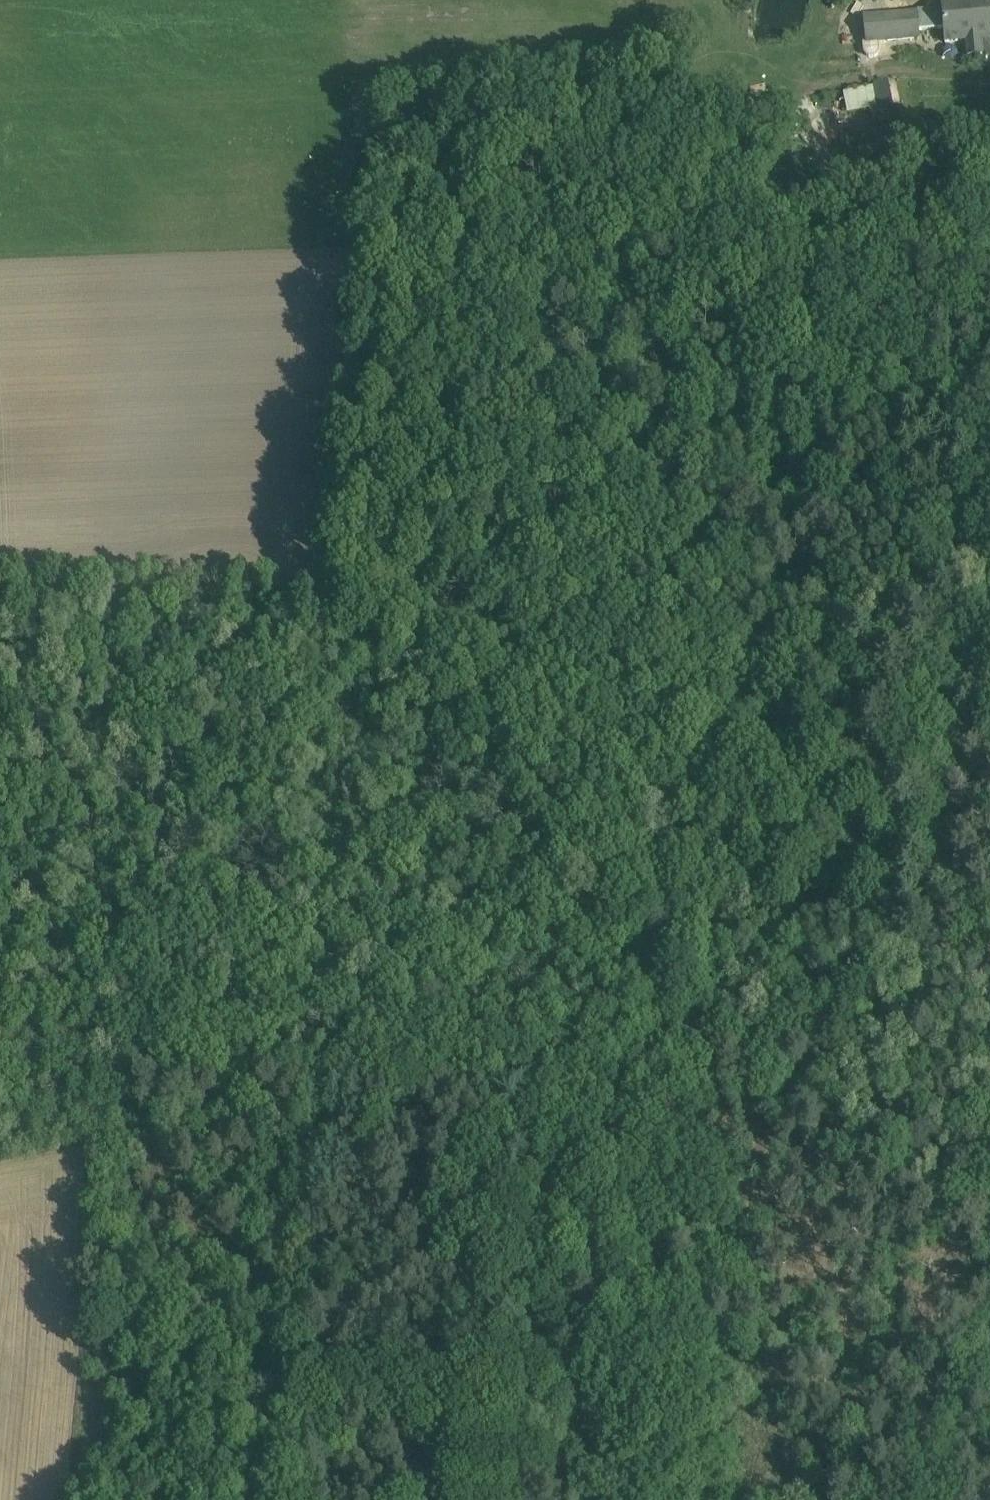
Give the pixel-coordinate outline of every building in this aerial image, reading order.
[(863,43),(864,51),(865,55),(866,56),(868,57),(875,57),(877,55),(879,52),(879,49),(878,41),(920,38),(919,29),(944,26),(945,42),(966,40),(968,57),(982,55),(981,39),(989,38),(989,0),(942,5),(942,9),(863,16),(866,43),(863,43)] [(897,79),(887,81),(874,83),(875,86),(863,88),(863,83),(841,88),(842,93),(844,92),(848,112),(869,108),(873,126),(892,122),(888,105),(902,102),(897,79)] [(455,173),(458,157),(445,156),(442,171),(455,173)]
